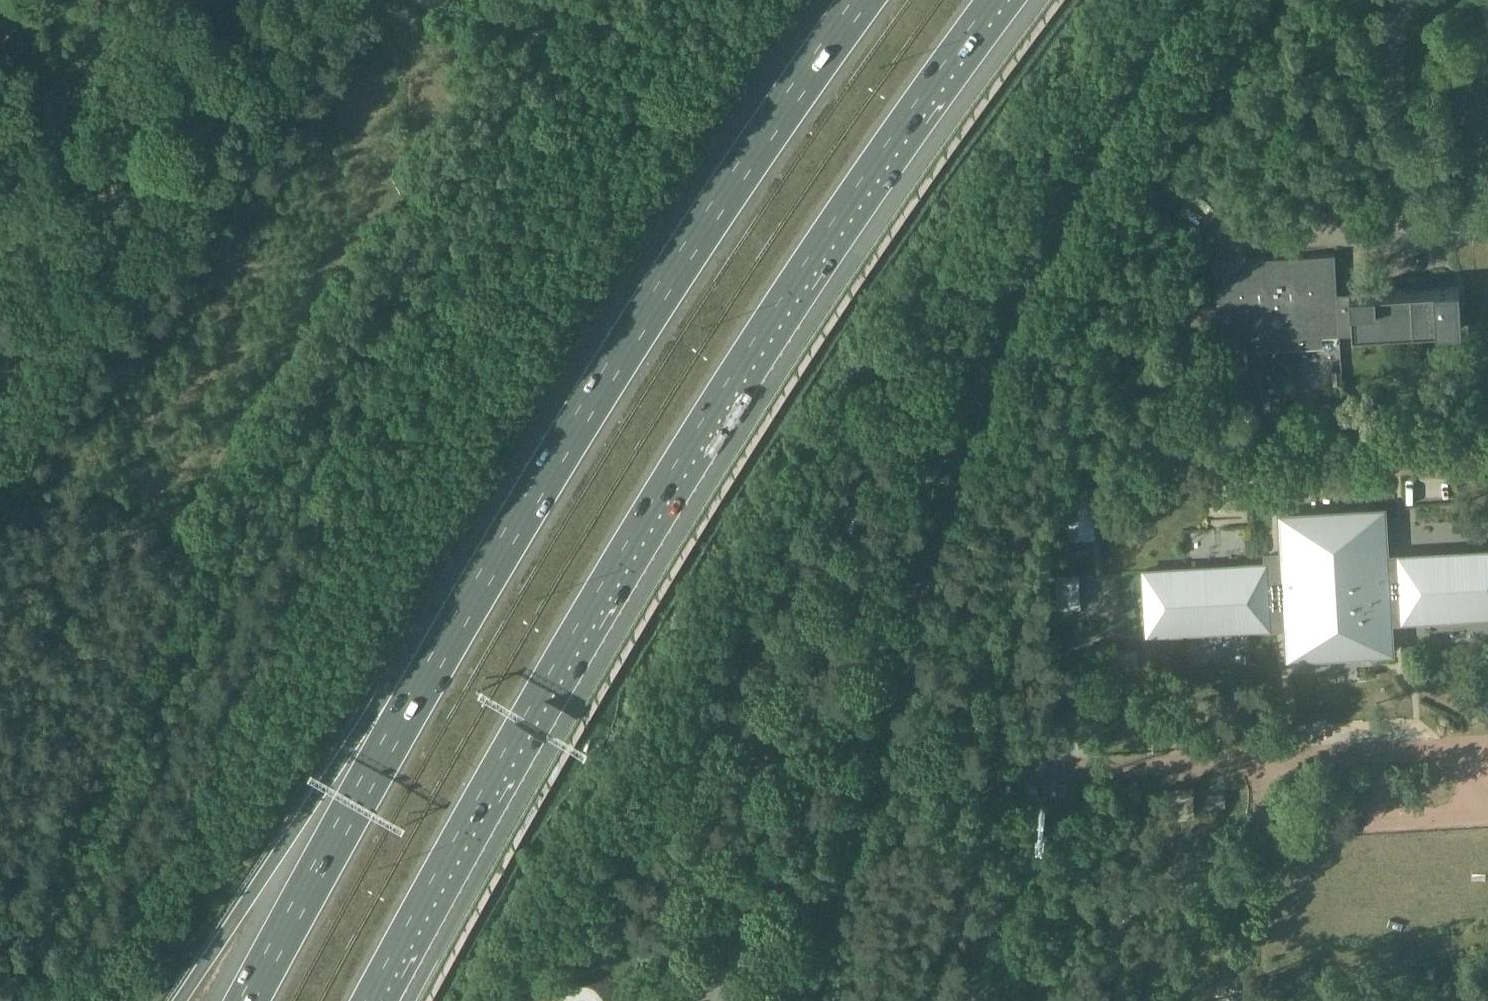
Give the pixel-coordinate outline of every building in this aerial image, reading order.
[(1286,258),(1264,260),(1263,256),(1214,259),(1216,306),(1209,306),(1209,317),(1217,317),(1218,337),(1242,335),(1243,346),(1323,342),(1322,331),(1352,329),(1352,334),(1462,327),(1462,323),(1460,294),(1460,285),(1350,291),(1350,300),(1338,301),(1335,252),(1285,255),(1286,258)] [(1301,431),(1301,414),(1277,415),(1277,432),(1301,431)] [(1066,499),(1067,519),(1068,537),(1068,539),(1082,538),(1082,536),(1081,526),(1085,526),(1091,525),(1090,506),(1090,497),(1086,497),(1066,499)] [(1147,633),(1303,624),(1303,632),(1298,632),(1299,657),(1382,652),(1380,620),(1487,613),(1487,551),(1386,556),(1383,508),(1281,513),(1283,554),(1266,556),(1266,563),(1144,570),(1147,633)] [(1113,651),(1113,659),(1114,667),(1133,666),(1138,665),(1138,656),(1137,649),(1113,651)] [(1026,785),(1027,805),(1039,805),(1037,785),(1026,785)] [(1194,800),(1193,793),(1193,786),(1167,787),(1166,787),(1167,802),(1168,818),(1195,816),(1194,800)] [(1208,806),(1226,805),(1225,794),(1207,796),(1208,806)]
